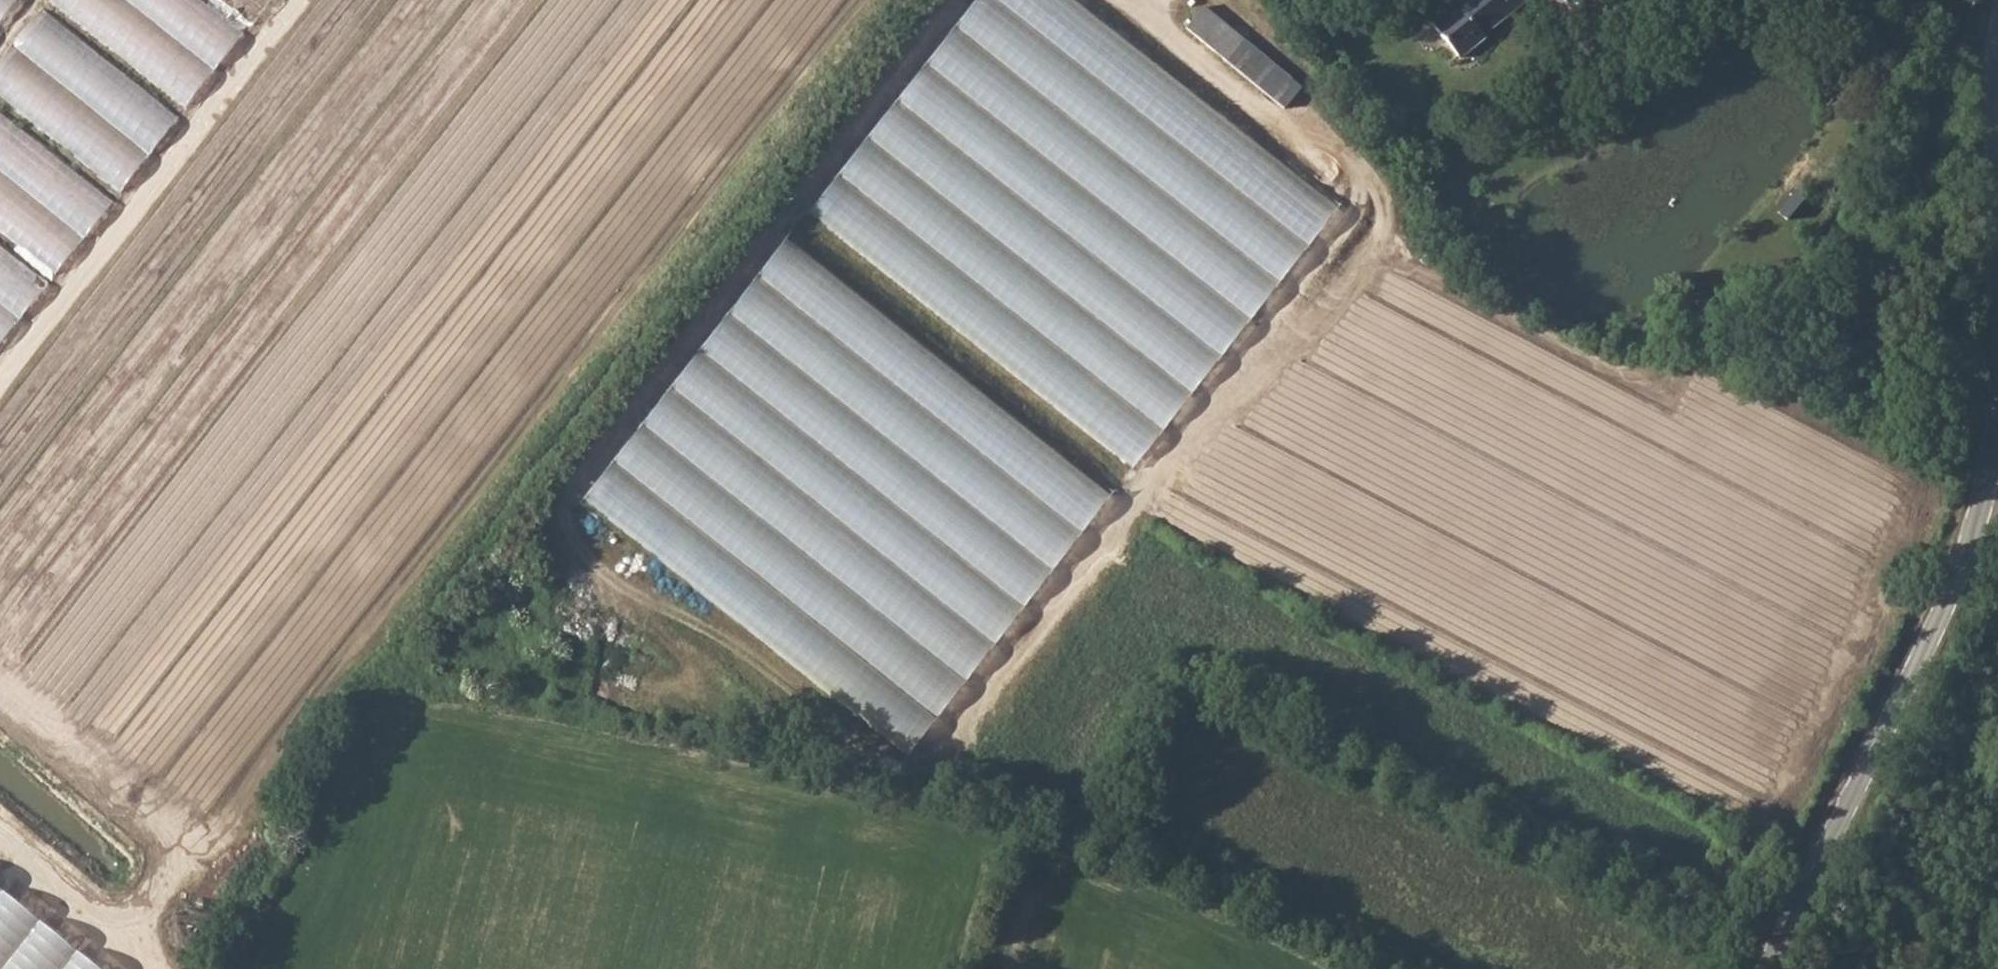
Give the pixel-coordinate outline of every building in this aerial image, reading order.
[(91,10),(92,1),(97,1),(97,0),(62,0),(62,9),(91,10)] [(999,0),(973,0),(814,225),(1151,461),(1338,196),(1057,0),(1043,0),(1029,21),(999,0)] [(1430,20),(1461,58),(1485,38),(1482,35),(1522,3),(1520,0),(1521,0),(1455,0),(1430,20)] [(1203,6),(1186,26),(1284,108),(1301,87),(1203,6)] [(177,92),(190,102),(243,34),(218,15),(203,34),(200,31),(192,41),(213,57),(205,68),(199,63),(177,92)] [(128,189),(178,114),(120,75),(95,112),(90,108),(67,142),(88,156),(85,161),(128,189)] [(115,204),(68,164),(51,163),(55,176),(44,189),(72,211),(50,218),(16,190),(24,218),(8,236),(26,238),(34,229),(31,253),(48,267),(26,265),(0,243),(0,294),(2,301),(0,318),(0,342),(115,204)] [(771,259),(588,508),(920,751),(1110,493),(1045,445),(1038,454),(771,259)]
